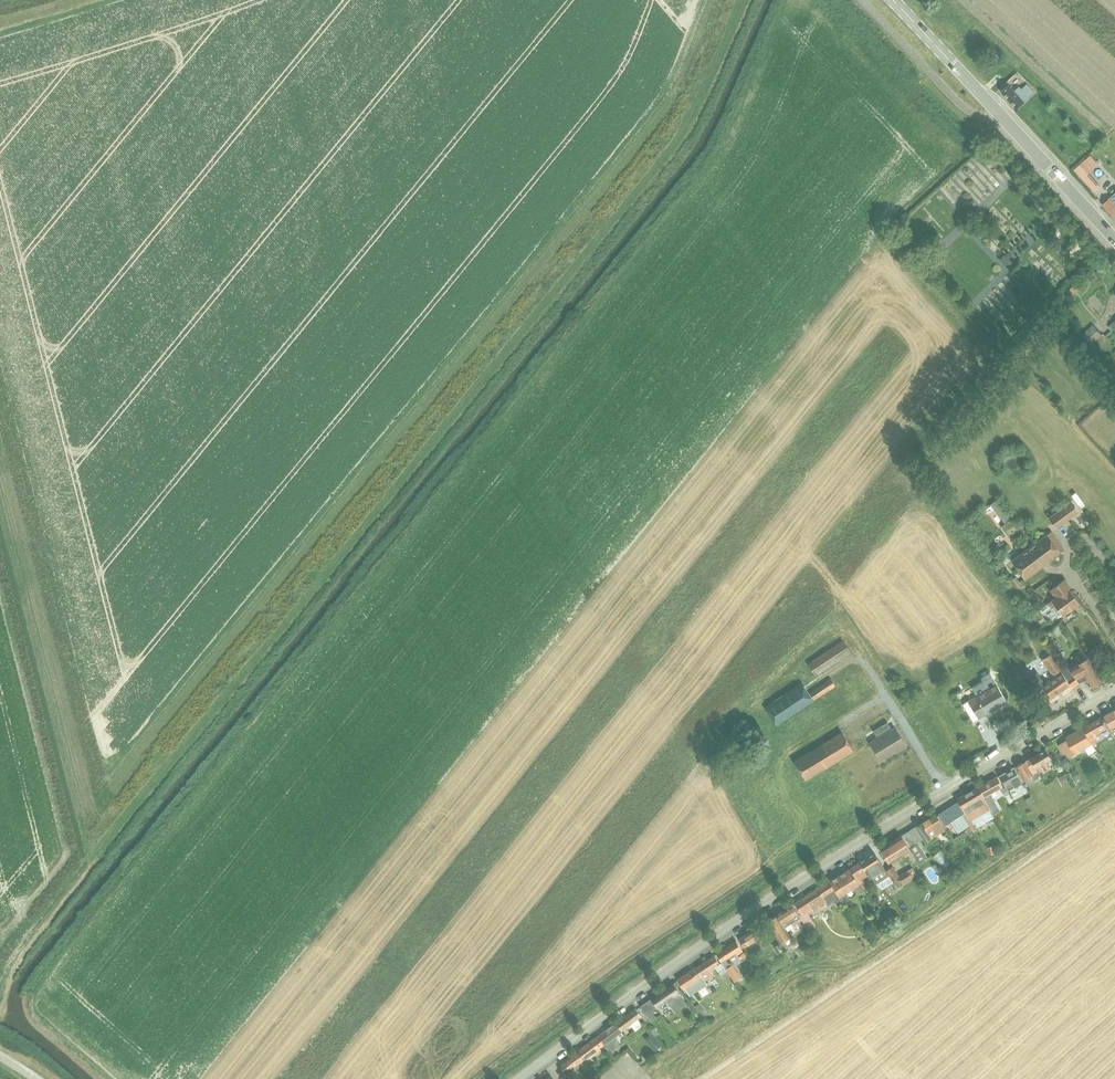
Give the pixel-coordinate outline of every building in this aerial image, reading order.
[(1016,109),(1034,92),(1026,84),(1021,89),(1018,86),(1013,91),(1008,85),(1000,92),(1016,109)] [(1090,156),(1082,163),(1091,172),(1098,165),(1090,156)] [(1102,205),(1113,216),(1114,215),(1114,193),(1102,205)] [(1005,266),(1010,261),(1004,255),(999,259),(1005,266)] [(1091,325),(1081,334),(1090,344),(1100,335),(1091,325)] [(1049,517),(1056,527),(1077,511),(1070,501),(1049,517)] [(1012,560),(1025,578),(1064,549),(1051,531),(1012,560)] [(1014,587),(1019,583),(1014,576),(1009,580),(1014,587)] [(1064,579),(1050,590),(1055,597),(1047,603),(1057,617),(1061,614),(1062,615),(1079,603),(1068,588),(1070,586),(1064,579)] [(840,659),(851,652),(843,640),(832,647),(840,659)] [(832,647),(815,658),(823,670),(840,659),(832,647)] [(1078,684),(1078,683),(1069,669),(1065,663),(1060,667),(1050,653),(1042,659),(1053,676),(1044,683),(1036,672),(1028,678),(1035,689),(1036,689),(1045,701),(1068,685),(1071,688),(1078,684)] [(823,670),(815,658),(809,663),(817,674),(823,670)] [(1101,683),(1091,666),(1086,658),(1069,669),(1078,683),(1083,679),(1090,689),(1091,689),(1091,688),(1093,690),(1097,688),(1097,686),(1101,683)] [(1006,700),(991,676),(971,688),(976,695),(962,703),(972,721),(1006,700)] [(777,724),(836,684),(832,677),(809,692),(807,689),(802,682),(765,706),(777,724)] [(1114,709),(1104,715),(1106,717),(1111,726),(1112,728),(1114,726),(1114,711),(1114,709)] [(1101,717),(1083,727),(1093,743),(1099,740),(1096,736),(1101,733),(1100,732),(1108,727),(1111,726),(1106,717),(1102,719),(1101,717)] [(899,750),(906,746),(895,727),(892,729),(887,722),(873,730),(877,738),(870,742),(881,760),(896,751),(895,749),(898,747),(899,750)] [(1093,743),(1083,727),(1066,736),(1068,739),(1059,744),(1065,754),(1068,752),(1070,756),(1085,747),(1089,754),(1097,749),(1093,743)] [(806,778),(853,750),(842,732),(795,761),(806,778)] [(1044,748),(1029,757),(1035,766),(1039,763),(1043,770),(1047,767),(1044,761),(1049,757),(1044,748)] [(1066,756),(1061,760),(1066,768),(1071,764),(1066,756)] [(1035,766),(1029,757),(1015,766),(1023,779),(1030,775),(1033,780),(1038,776),(1037,775),(1039,774),(1035,766)] [(1057,760),(1052,763),(1056,769),(1061,766),(1057,760)] [(1021,781),(1013,767),(999,775),(1007,789),(1021,781)] [(1075,769),(1070,772),(1075,780),(1081,777),(1075,769)] [(1064,775),(1059,778),(1063,785),(1068,782),(1064,775)] [(977,786),(990,809),(992,812),(998,808),(989,792),(1001,785),(996,776),(977,786)] [(977,786),(956,799),(957,801),(956,802),(962,813),(967,822),(971,820),(970,819),(990,809),(977,786)] [(1030,795),(1024,798),(1028,805),(1033,802),(1030,795)] [(967,822),(962,813),(956,802),(951,806),(964,826),(968,823),(967,822)] [(951,806),(946,809),(953,819),(959,829),(964,826),(951,806)] [(953,819),(946,809),(942,811),(949,822),(953,819)] [(942,811),(938,814),(944,825),(949,822),(942,811)] [(934,813),(914,826),(921,836),(924,841),(934,835),(938,832),(936,830),(942,826),(934,813)] [(913,827),(909,829),(915,840),(919,837),(921,836),(914,826),(913,827)] [(909,829),(904,832),(911,843),(915,840),(909,829)] [(911,843),(904,832),(900,834),(907,845),(911,843)] [(907,845),(900,834),(879,848),(888,862),(909,849),(907,845)] [(993,845),(986,847),(988,855),(994,853),(993,845)] [(874,851),(859,861),(867,873),(869,877),(870,876),(876,882),(881,888),(893,881),(892,880),(888,874),(885,869),(879,860),(880,860),(874,851)] [(867,873),(859,861),(849,867),(859,883),(861,886),(864,889),(869,886),(864,879),(863,880),(862,878),(860,879),(860,878),(867,873)] [(893,864),(885,869),(888,874),(892,880),(903,882),(911,877),(905,869),(899,873),(893,864)] [(955,864),(949,866),(951,874),(957,873),(955,864)] [(829,880),(839,897),(843,903),(844,902),(849,899),(844,892),(859,883),(849,867),(829,880)] [(839,897),(829,880),(794,903),(799,910),(796,912),(799,917),(807,930),(815,925),(806,911),(809,909),(811,911),(817,906),(818,908),(826,903),(828,905),(839,897)] [(849,899),(844,902),(847,908),(852,904),(849,899)] [(791,904),(766,920),(780,942),(790,936),(784,927),(799,917),(796,912),(791,904)] [(744,947),(765,934),(759,925),(738,939),(744,947)] [(735,940),(716,953),(723,965),(724,967),(727,971),(731,976),(737,971),(731,962),(729,964),(725,958),(738,950),(739,952),(742,951),(735,940)] [(695,967),(704,979),(704,980),(712,975),(709,970),(719,963),(713,955),(695,967)] [(727,971),(724,967),(723,965),(716,969),(720,975),(727,971)] [(695,967),(677,980),(683,988),(684,987),(690,983),(696,992),(707,985),(704,980),(704,979),(695,967)] [(672,983),(650,998),(656,1007),(665,1001),(668,1005),(669,1005),(673,1010),(678,1007),(685,1002),(681,996),(675,988),(678,986),(675,983),(673,984),(672,983)] [(698,1004),(695,1006),(702,1015),(705,1013),(698,1004)] [(635,1008),(616,1022),(622,1030),(626,1034),(628,1032),(625,1028),(641,1016),(635,1008)] [(618,1042),(614,1036),(622,1030),(616,1022),(597,1036),(604,1044),(608,1050),(618,1042)] [(658,1032),(654,1027),(650,1030),(654,1035),(658,1032)] [(597,1036),(577,1051),(583,1059),(590,1054),(591,1057),(600,1050),(599,1048),(604,1044),(597,1036)] [(655,1039),(650,1045),(656,1051),(661,1045),(655,1039)] [(583,1059),(577,1051),(560,1064),(566,1072),(583,1059)]
